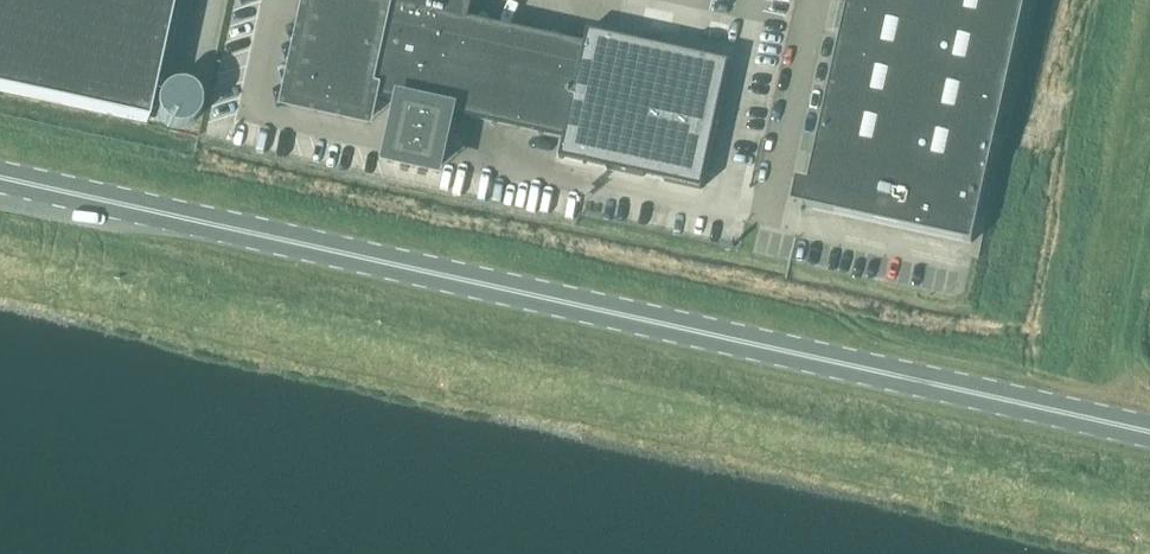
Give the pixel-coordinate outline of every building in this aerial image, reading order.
[(146,123),(172,0),(0,0),(0,92),(146,123)] [(289,104),(367,121),(372,98),(403,105),(393,153),(391,161),(436,170),(437,163),(448,115),(564,140),(560,159),(700,189),(728,62),(586,31),(583,45),(469,20),(473,0),(311,0),(308,13),(301,10),(294,25),(304,30),(289,104)] [(971,244),(1025,0),(860,0),(851,39),(839,36),(801,206),(812,209),(812,208),(971,244)] [(157,115),(164,124),(175,128),(186,126),(195,119),(199,109),(198,98),(191,89),(180,85),(169,86),(160,93),(156,104),(157,115)]
